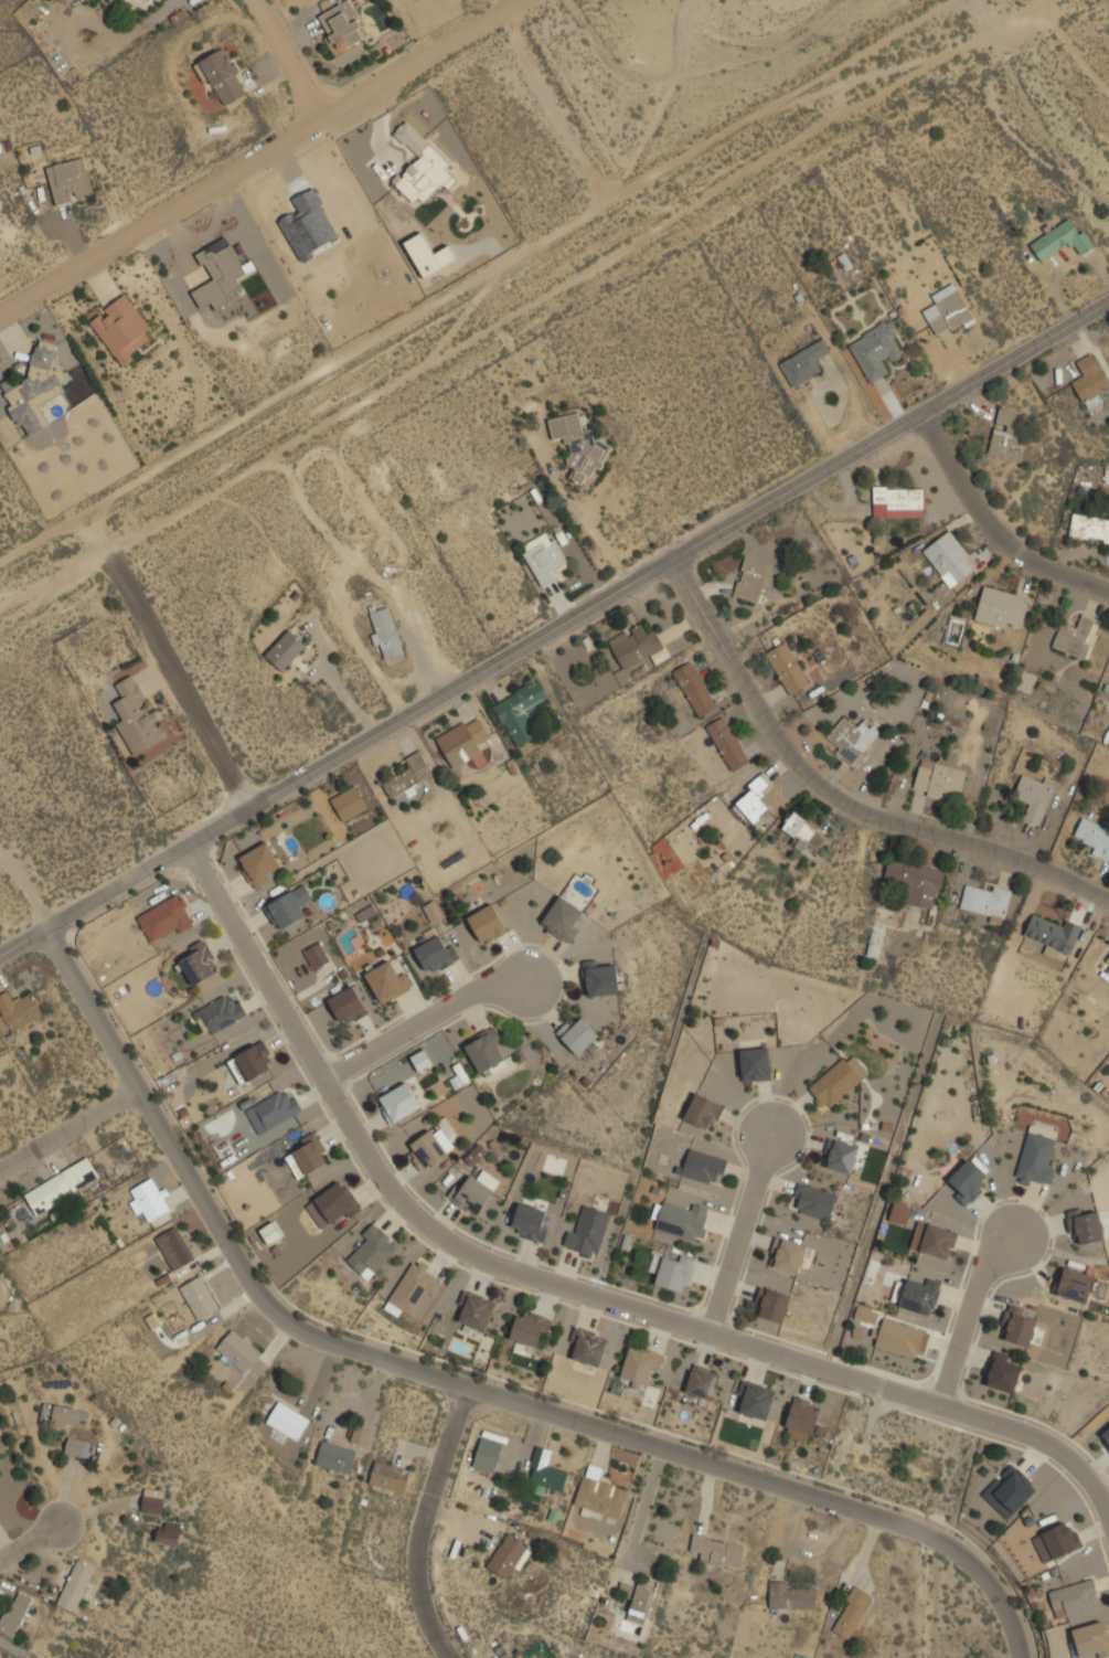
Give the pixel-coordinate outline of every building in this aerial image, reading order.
[(335,52),(370,35),(352,0),(346,0),(317,14),(335,52)] [(220,105),(247,92),(226,46),(198,60),(220,105)] [(412,202),(418,197),(422,201),(442,183),(448,189),(457,180),(446,168),(450,165),(407,119),(393,132),(417,157),(392,181),(412,202)] [(55,203),(93,194),(85,157),(46,164),(55,203)] [(1030,242),(1039,259),(1071,242),(1079,254),(1095,245),(1086,230),(1078,233),(1070,220),(1030,242)] [(214,309),(242,295),(234,278),(244,273),(227,237),(197,251),(212,281),(191,291),(200,309),(211,303),(214,309)] [(930,295),(935,304),(923,310),(937,336),(973,316),(955,281),(930,295)] [(139,354),(134,347),(153,332),(126,293),(88,319),(121,368),(139,354)] [(868,382),(889,372),(884,361),(905,350),(889,319),(847,340),(868,382)] [(793,386),(824,369),(819,358),(831,351),(823,338),(779,362),(793,386)] [(41,403),(64,393),(67,375),(53,342),(38,339),(29,376),(22,380),(11,378),(0,382),(10,404),(10,407),(23,438),(51,426),(41,403)] [(1108,386),(1108,381),(1092,351),(1074,362),(1080,374),(1071,380),(1086,406),(1102,397),(1099,392),(1108,386)] [(1016,461),(1024,425),(1015,423),(1017,412),(1000,407),(989,456),(1016,461)] [(548,418),(553,438),(565,436),(574,478),(610,471),(605,440),(595,443),(593,427),(584,429),(580,412),(548,418)] [(923,486),(873,486),(873,516),(923,516),(923,486)] [(1073,512),(1069,536),(1108,543),(1108,518),(1073,512)] [(923,550),(950,587),(978,566),(950,529),(923,550)] [(542,586),(555,580),(551,570),(566,562),(551,530),(521,544),(542,586)] [(769,565),(745,559),(734,595),(758,602),(769,565)] [(1009,628),(1011,619),(1023,623),(1030,596),(983,585),(975,620),(1009,628)] [(388,605),(369,613),(385,658),(405,651),(388,605)] [(1064,618),(1052,646),(1083,659),(1098,619),(1081,613),(1077,624),(1064,618)] [(608,640),(625,671),(617,676),(621,684),(636,677),(630,667),(664,648),(654,628),(647,633),(641,621),(608,640)] [(265,653),(282,670),(307,645),(290,628),(265,653)] [(766,651),(790,695),(811,684),(787,640),(766,651)] [(673,670),(697,716),(717,705),(693,660),(673,670)] [(134,755),(169,736),(154,709),(148,712),(142,701),(147,699),(134,673),(115,683),(122,698),(114,702),(124,720),(117,723),(134,755)] [(537,735),(524,710),(548,697),(538,679),(493,703),(516,746),(537,735)] [(728,770),(748,763),(728,714),(708,723),(728,770)] [(488,735),(479,715),(436,735),(451,767),(486,751),(480,738),(488,735)] [(865,719),(857,727),(844,715),(823,740),(852,765),(881,732),(865,719)] [(406,767),(382,783),(392,799),(435,773),(420,750),(403,761),(406,767)] [(920,758),(913,791),(947,799),(949,790),(960,793),(967,769),(920,758)] [(1058,780),(1045,776),(1043,782),(1023,773),(1013,797),(1030,804),(1024,817),(1041,823),(1058,780)] [(772,787),(761,775),(732,804),(753,825),(770,807),(761,798),(772,787)] [(367,808),(355,786),(331,799),(343,821),(367,808)] [(818,851),(830,833),(795,810),(782,828),(803,842),(818,851)] [(1083,817),(1074,837),(1097,847),(1094,854),(1108,861),(1108,829),(1083,817)] [(254,888),(284,870),(267,841),(237,858),(254,888)] [(935,910),(945,871),(888,857),(883,881),(907,886),(903,902),(935,910)] [(1010,892),(966,882),(960,912),(1004,921),(1010,892)] [(312,897),(305,884),(265,904),(278,929),(308,914),(302,903),(312,897)] [(137,915),(151,945),(194,923),(180,893),(137,915)] [(588,914),(561,894),(541,923),(568,943),(588,914)] [(445,916),(435,900),(424,906),(434,923),(445,916)] [(483,944),(508,929),(492,903),(467,917),(483,944)] [(1047,943),(1043,954),(1056,958),(1059,949),(1070,954),(1081,925),(1062,917),(1058,924),(1032,914),(1024,935),(1047,943)] [(415,949),(430,976),(459,958),(444,932),(415,949)] [(221,966),(202,939),(174,959),(194,986),(221,966)] [(305,950),(314,968),(330,960),(320,942),(305,950)] [(407,993),(403,961),(370,967),(375,998),(407,993)] [(588,998),(620,992),(615,963),(583,968),(588,998)] [(341,1025),(366,1014),(354,987),(329,997),(341,1025)] [(2,1014),(0,1016),(0,1029),(3,1035),(42,1014),(30,991),(14,1000),(8,990),(0,994),(0,1010),(2,1014)] [(209,1037),(246,1012),(232,990),(194,1013),(209,1037)] [(558,1034),(579,1055),(599,1035),(578,1014),(558,1034)] [(480,1074),(508,1057),(491,1030),(465,1045),(480,1074)] [(227,1061),(241,1085),(276,1064),(263,1040),(227,1061)] [(768,1046),(738,1048),(740,1081),(770,1080),(768,1046)] [(871,1073),(855,1054),(847,1061),(843,1056),(806,1087),(825,1110),(871,1073)] [(377,1098),(392,1123),(420,1106),(406,1082),(377,1098)] [(257,1134),(302,1112),(290,1087),(245,1108),(257,1134)] [(713,1131),(725,1105),(694,1091),(682,1118),(713,1131)] [(302,1123),(297,1113),(281,1121),(286,1131),(302,1123)] [(1051,1161),(1057,1130),(1028,1124),(1015,1180),(1049,1188),(1055,1162),(1051,1161)] [(406,1151),(424,1171),(454,1144),(436,1125),(406,1151)] [(331,1161),(318,1137),(285,1156),(298,1179),(331,1161)] [(824,1167),(852,1175),(861,1146),(833,1137),(824,1167)] [(463,1158),(471,1167),(487,1152),(478,1143),(463,1158)] [(713,1176),(722,1179),(728,1160),(690,1147),(684,1167),(678,1165),(674,1172),(711,1184),(713,1176)] [(38,1215),(100,1176),(87,1155),(24,1194),(38,1215)] [(949,1191),(964,1208),(983,1190),(977,1182),(983,1175),(968,1158),(946,1178),(953,1187),(949,1191)] [(477,1178),(467,1171),(450,1198),(478,1216),(501,1180),(483,1169),(477,1178)] [(160,1191),(152,1177),(130,1188),(136,1199),(130,1202),(137,1214),(143,1211),(149,1221),(172,1209),(162,1190),(160,1191)] [(361,1205),(343,1179),(306,1204),(323,1231),(361,1205)] [(838,1194),(796,1181),(788,1209),(830,1221),(838,1194)] [(654,1227),(701,1242),(710,1212),(659,1195),(652,1218),(657,1220),(654,1227)] [(509,1232),(542,1243),(552,1213),(520,1202),(509,1232)] [(907,1225),(910,1206),(893,1203),(889,1221),(907,1225)] [(610,1212),(584,1204),(576,1231),(569,1229),(564,1248),(597,1258),(610,1212)] [(1077,1244),(1103,1240),(1098,1210),(1071,1214),(1077,1244)] [(358,1243),(343,1257),(369,1280),(401,1246),(374,1221),(355,1241),(358,1243)] [(918,1251),(948,1261),(957,1232),(927,1222),(918,1251)] [(154,1239),(174,1271),(194,1258),(175,1225),(154,1239)] [(770,1265),(799,1275),(809,1246),(780,1236),(770,1265)] [(653,1283),(685,1294),(697,1258),(675,1252),(672,1261),(662,1257),(653,1283)] [(386,1306),(419,1324),(445,1276),(412,1258),(386,1306)] [(1085,1304),(1094,1275),(1064,1266),(1055,1294),(1085,1304)] [(179,1287),(199,1320),(220,1307),(201,1275),(179,1287)] [(918,1280),(905,1277),(897,1307),(932,1316),(941,1282),(919,1275),(918,1280)] [(792,1296),(765,1288),(757,1316),(785,1324),(792,1296)] [(498,1303),(470,1290),(457,1320),(484,1332),(498,1303)] [(1038,1312),(1009,1304),(999,1338),(1028,1347),(1038,1312)] [(853,1318),(875,1325),(879,1311),(857,1305),(853,1318)] [(540,1336),(546,1337),(552,1319),(518,1308),(509,1339),(536,1347),(540,1336)] [(874,1346),(921,1361),(931,1331),(884,1316),(874,1346)] [(604,1368),(612,1337),(578,1327),(569,1359),(604,1368)] [(244,1374),(262,1353),(233,1329),(214,1350),(244,1374)] [(660,1381),(659,1348),(623,1350),(625,1382),(660,1381)] [(1023,1358),(993,1350),(983,1384),(1013,1393),(1023,1358)] [(715,1400),(721,1370),(691,1364),(685,1393),(715,1400)] [(767,1421),(777,1389),(747,1380),(737,1412),(767,1421)] [(809,1443),(821,1403),(793,1395),(781,1434),(809,1443)] [(311,1420),(279,1400),(266,1421),(298,1441),(311,1420)] [(43,1425),(88,1425),(88,1406),(43,1406),(43,1425)] [(368,1445),(370,1429),(353,1426),(351,1442),(368,1445)] [(1099,1435),(1108,1446),(1108,1426),(1099,1435)] [(87,1458),(90,1442),(68,1436),(64,1453),(87,1458)] [(503,1442),(480,1436),(472,1467),(495,1473),(503,1442)] [(356,1449),(321,1439),(314,1465),(350,1474),(356,1449)] [(563,1491),(568,1467),(548,1463),(552,1449),(535,1446),(527,1481),(537,1484),(536,1486),(563,1491)] [(404,1494),(410,1469),(374,1459),(367,1484),(404,1494)] [(621,1519),(630,1488),(600,1480),(605,1468),(586,1463),(574,1506),(621,1519)] [(981,1494),(1006,1520),(1037,1489),(1012,1464),(981,1494)] [(164,1490),(143,1488),(141,1511),(162,1513),(164,1490)] [(182,1529),(166,1519),(156,1537),(172,1547),(182,1529)] [(1032,1537),(1044,1563),(1083,1545),(1070,1519),(1032,1537)] [(486,1566),(506,1580),(529,1547),(506,1533),(486,1566)] [(699,1561),(739,1569),(744,1543),(693,1534),(690,1549),(701,1551),(699,1561)] [(56,1604),(76,1613),(95,1567),(76,1560),(56,1604)] [(1100,1607),(1094,1579),(1048,1590),(1055,1618),(1100,1607)] [(617,1594),(632,1598),(628,1613),(644,1618),(652,1590),(621,1580),(617,1594)] [(768,1607),(820,1607),(820,1581),(768,1581),(768,1607)] [(873,1594),(851,1585),(832,1632),(853,1640),(873,1594)] [(33,1597),(17,1588),(0,1621),(0,1629),(14,1636),(33,1597)] [(1070,1628),(1077,1657),(1096,1657),(1108,1655),(1108,1634),(1106,1619),(1070,1628)]
